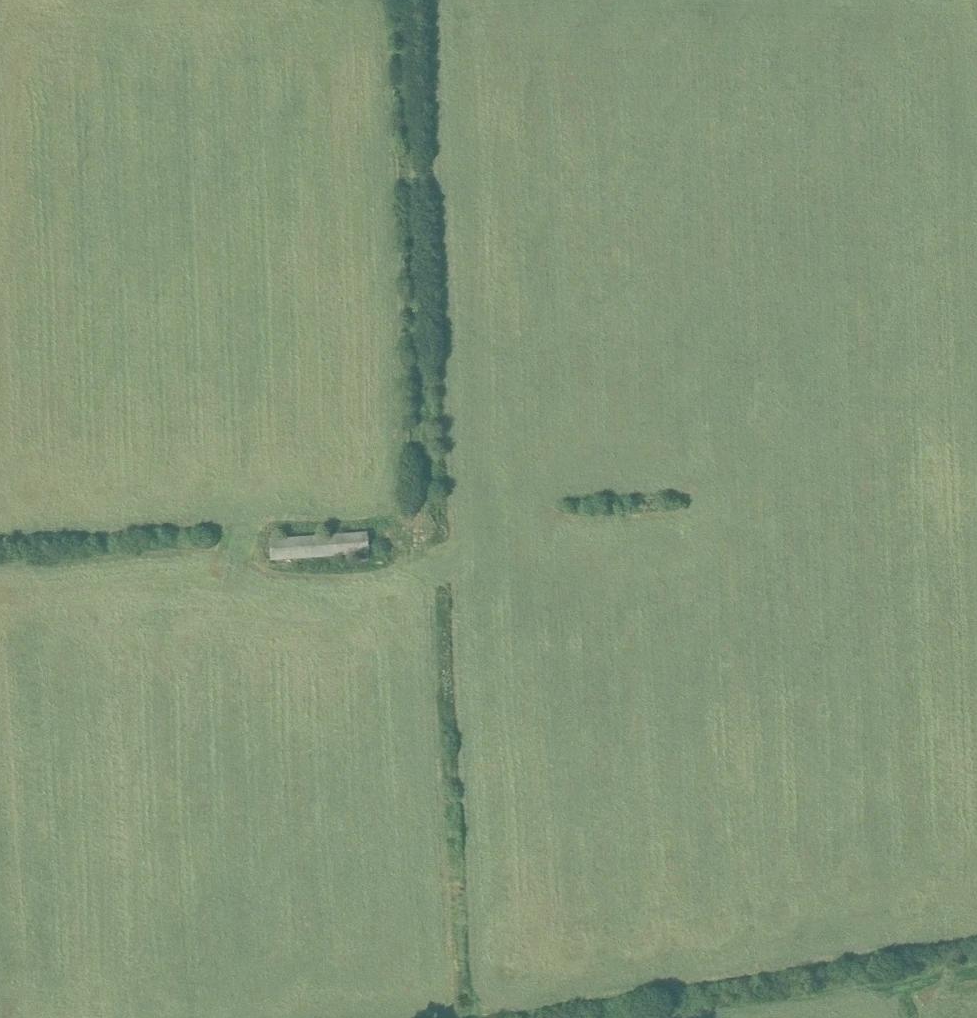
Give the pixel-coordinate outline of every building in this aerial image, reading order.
[(365,532),(269,540),(271,560),(354,552),(354,561),(368,560),(365,532)]
